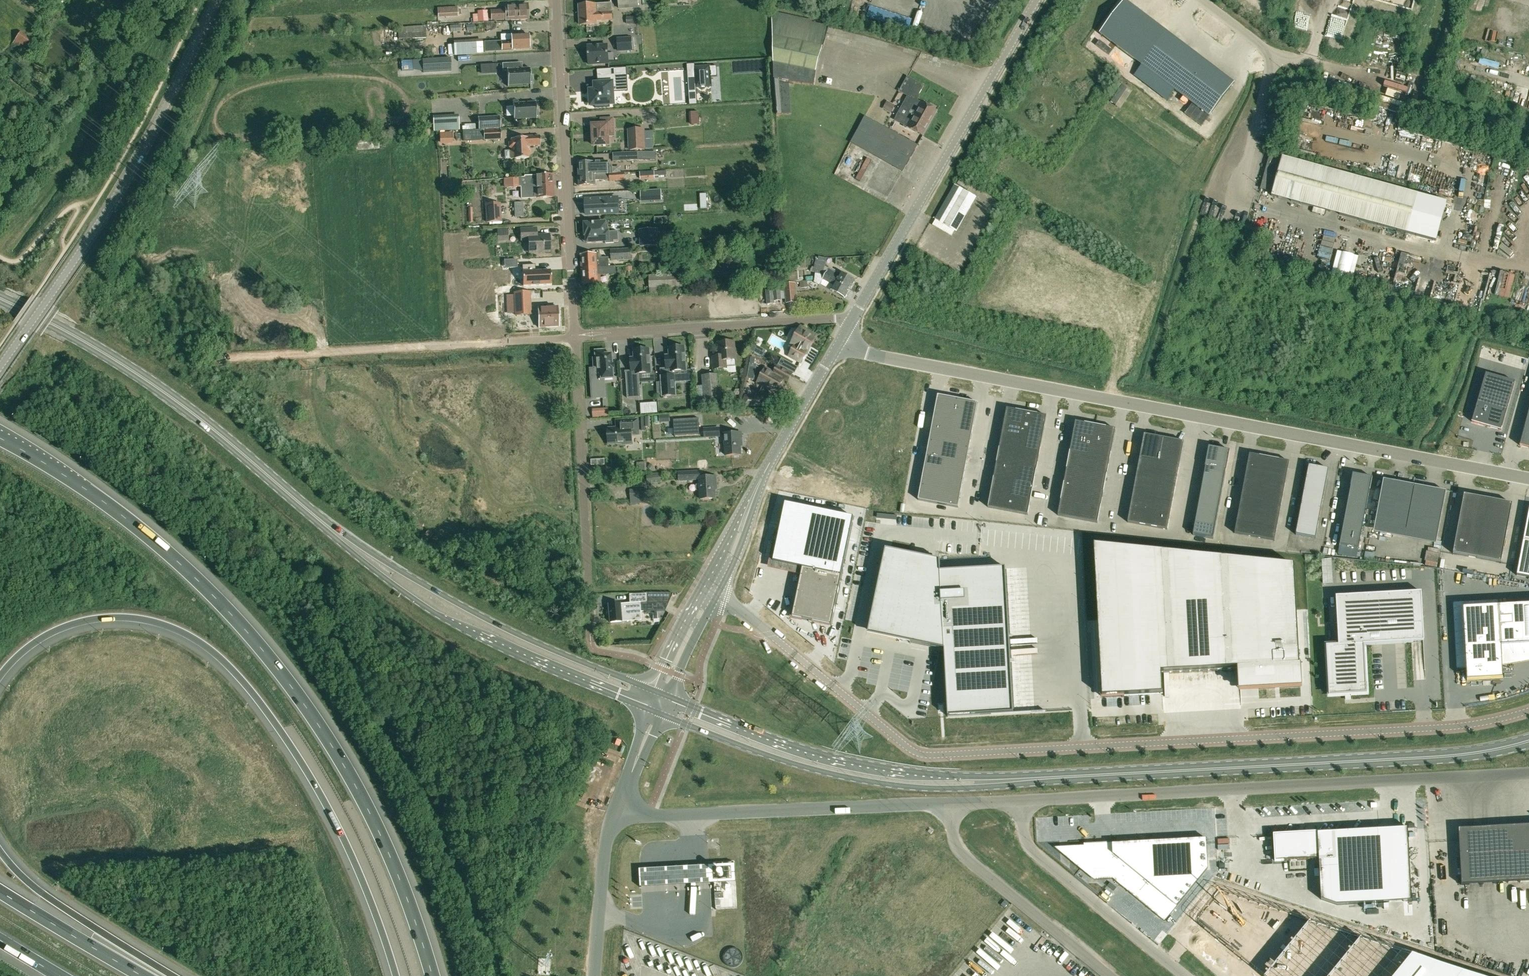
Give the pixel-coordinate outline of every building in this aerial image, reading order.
[(619,8),(639,7),(639,0),(618,0),(619,8)] [(1099,33),(1142,65),(1167,31),(1125,0),(1124,0),(1099,33)] [(612,20),(611,3),(579,5),(580,25),(596,24),(595,21),(612,20)] [(511,7),(506,8),(506,10),(491,11),(492,19),(506,19),(506,20),(528,19),(527,4),(511,5),(511,7)] [(458,6),(448,7),(448,16),(450,16),(458,16),(458,6)] [(773,32),(774,79),(789,81),(815,84),(816,71),(823,46),(829,26),(771,10),(773,32)] [(488,22),(487,11),(478,11),(478,15),(473,15),(473,22),(488,22)] [(626,13),(627,17),(627,24),(638,24),(637,16),(631,16),(631,12),(626,13)] [(399,28),(398,28),(398,39),(426,38),(425,26),(399,27),(399,28)] [(21,44),(27,35),(21,31),(12,44),(18,48),(21,44)] [(1142,65),(1135,75),(1167,100),(1175,90),(1200,56),(1167,31),(1142,65)] [(511,35),(512,42),(505,43),(505,41),(484,42),(485,52),(513,50),(513,49),(529,49),(529,34),(511,35)] [(32,39),(27,35),(21,44),(26,47),(32,39)] [(632,50),(631,38),(617,39),(618,51),(632,50)] [(483,54),(483,40),(454,41),(454,55),(483,54)] [(608,45),(588,46),(589,64),(609,63),(608,45)] [(1209,116),(1234,82),(1200,56),(1175,90),(1209,116)] [(423,72),(424,72),(451,70),(450,58),(422,59),(422,63),(423,72)] [(519,62),(502,63),(502,71),(507,70),(508,86),(531,85),(530,82),(532,82),(532,75),(530,75),(530,67),(529,67),(529,69),(519,69),(519,62)] [(712,88),(710,66),(693,67),(695,89),(712,88)] [(590,91),(591,93),(591,97),(591,105),(595,105),(596,108),(609,107),(609,104),(613,104),(612,91),(612,86),(616,86),(616,83),(627,83),(626,74),(615,75),(600,76),(600,84),(595,84),(596,90),(590,91)] [(901,107),(930,123),(937,111),(916,99),(924,85),(907,76),(899,91),(908,96),(901,107)] [(789,81),(774,79),(777,114),(791,113),(789,81)] [(536,101),(513,102),(514,120),(537,119),(536,116),(538,116),(538,109),(536,109),(536,101)] [(930,123),(901,107),(894,119),(923,135),(930,123)] [(433,116),(434,131),(459,130),(458,115),(433,116)] [(499,116),(478,117),(479,129),(500,128),(499,116)] [(918,145),(866,116),(851,142),(903,172),(918,145)] [(601,125),(593,125),(593,133),(592,133),(592,138),(593,138),(594,145),(608,145),(608,129),(612,128),(613,126),(613,118),(601,118),(601,125)] [(484,140),(483,130),(483,129),(463,130),(463,140),(484,140)] [(501,129),(483,130),(484,140),(501,139),(501,129)] [(645,130),(628,130),(629,151),(645,150),(645,130)] [(452,143),(452,132),(439,132),(440,143),(452,143)] [(510,159),(513,159),(529,158),(528,146),(540,145),(540,135),(524,136),(524,138),(511,138),(511,141),(509,142),(509,147),(512,148),(512,151),(510,151),(510,159)] [(355,140),(356,143),(356,151),(380,149),(379,138),(355,140)] [(656,151),(638,152),(613,153),(613,161),(638,160),(648,159),(656,160),(656,151)] [(1270,154),(1261,188),(1273,192),(1272,195),(1314,207),(1325,210),(1407,233),(1436,241),(1447,202),(1418,194),(1270,154)] [(612,166),(607,166),(607,162),(578,163),(579,175),(612,173),(612,166)] [(662,171),(654,171),(640,172),(640,179),(667,177),(667,170),(662,171)] [(612,173),(579,175),(579,186),(595,185),(595,180),(610,179),(610,181),(625,180),(624,172),(612,173)] [(524,178),(504,178),(505,188),(514,187),(521,187),(521,198),(537,197),(537,198),(553,197),(552,174),(545,175),(545,174),(543,174),(543,175),(536,175),(524,175),(524,178)] [(976,197),(955,185),(935,219),(956,231),(976,197)] [(761,186),(746,186),(746,197),(762,197),(761,186)] [(641,199),(642,201),(661,200),(661,190),(641,191),(641,199)] [(641,191),(627,192),(627,200),(641,199),(641,191)] [(617,198),(587,199),(587,215),(617,214),(617,198)] [(502,221),(500,203),(485,204),(487,222),(502,221)] [(585,226),(584,226),(584,233),(586,233),(586,235),(587,235),(588,242),(606,241),(606,243),(614,242),(614,240),(619,240),(618,231),(608,231),(608,225),(605,225),(605,223),(585,224),(585,226)] [(529,239),(530,252),(550,251),(549,235),(537,236),(536,228),(520,229),(521,239),(529,239)] [(639,230),(640,247),(659,246),(658,229),(639,230)] [(631,260),(631,248),(610,249),(611,261),(631,260)] [(581,255),(582,268),(609,267),(608,257),(599,258),(599,254),(596,255),(596,254),(581,255)] [(823,274),(825,275),(825,274),(850,289),(855,280),(841,273),(840,275),(829,268),(825,266),(826,262),(819,260),(817,260),(814,272),(823,274)] [(536,265),(522,265),(523,286),(551,285),(551,271),(536,272),(536,265)] [(616,266),(609,267),(582,268),(583,288),(598,287),(598,277),(617,276),(616,266)] [(662,288),(668,288),(668,293),(677,292),(676,287),(685,287),(684,274),(649,275),(650,294),(662,293),(662,288)] [(825,274),(825,275),(823,279),(834,286),(831,290),(845,298),(850,289),(825,274)] [(787,302),(796,301),(794,283),(785,284),(787,302)] [(772,289),(765,290),(767,305),(774,304),(772,289)] [(532,315),(531,291),(513,292),(514,315),(532,315)] [(538,308),(539,327),(558,326),(557,307),(538,308)] [(792,344),(795,346),(790,355),(802,361),(807,352),(817,336),(801,327),(792,344)] [(720,356),(713,356),(714,369),(714,374),(718,374),(719,375),(736,373),(734,359),(735,359),(734,341),(719,342),(720,356)] [(667,369),(661,369),(663,395),(676,395),(675,371),(687,371),(685,347),(679,347),(679,345),(671,346),(671,348),(669,348),(670,355),(666,356),(667,369)] [(612,353),(606,353),(606,348),(596,349),(596,356),(594,356),(594,366),(590,367),(591,396),(605,396),(604,377),(613,377),(613,372),(615,371),(615,358),(612,359),(612,353)] [(639,374),(651,373),(649,350),(644,350),(644,348),(636,349),(636,351),(634,351),(634,358),(631,359),(631,371),(625,372),(627,398),(640,398),(639,374)] [(781,358),(778,364),(794,373),(798,367),(781,358)] [(774,373),(766,368),(758,382),(776,392),(784,379),(788,381),(792,373),(778,366),(774,373)] [(1501,430),(1515,382),(1485,373),(1472,422),(1501,430)] [(714,374),(702,375),(704,402),(721,400),(719,375),(718,374),(714,374)] [(938,395),(918,500),(958,508),(978,403),(938,395)] [(754,396),(744,397),(742,406),(752,407),(754,396)] [(657,403),(640,404),(641,414),(658,413),(657,403)] [(1007,408),(988,507),(1028,515),(1047,416),(1007,408)] [(699,418),(673,420),(674,436),(700,435),(699,418)] [(608,428),(609,444),(622,443),(622,444),(632,444),(631,432),(638,432),(638,420),(617,421),(617,428),(608,428)] [(1076,421),(1058,515),(1098,523),(1115,429),(1076,421)] [(720,437),(720,427),(703,428),(704,438),(720,437)] [(741,433),(724,434),(726,455),(741,454),(740,441),(741,441),(741,433)] [(1145,434),(1128,522),(1168,529),(1184,442),(1145,434)] [(1193,535),(1213,538),(1226,471),(1230,450),(1209,447),(1205,467),(1193,535)] [(1274,541),(1289,462),(1249,454),(1235,533),(1274,541)] [(1328,469),(1309,465),(1296,534),(1315,538),(1328,469)] [(698,491),(700,491),(700,499),(715,498),(714,485),(716,485),(716,476),(704,477),(704,470),(679,471),(679,481),(695,480),(695,479),(699,479),(699,483),(698,484),(696,486),(696,488),(696,490),(698,491)] [(1353,474),(1340,545),(1359,548),(1372,477),(1353,474)] [(1415,485),(1405,483),(1383,479),(1375,525),(1406,530),(1415,485)] [(1438,536),(1446,491),(1415,485),(1406,530),(1438,536)] [(647,493),(630,494),(631,503),(648,502),(647,493)] [(1513,504),(1464,495),(1453,553),(1502,562),(1513,504)] [(776,543),(773,561),(803,568),(801,576),(793,611),(792,618),(802,620),(813,622),(830,626),(831,626),(854,517),(785,502),(776,543)] [(1528,578),(1528,524),(1519,576),(1528,578)] [(1295,565),(1096,544),(1104,696),(1164,693),(1163,672),(1241,667),(1242,688),(1302,685),(1295,565)] [(886,549),(868,635),(945,650),(948,718),(1014,714),(1006,568),(941,572),(940,560),(929,558),(886,549)] [(1322,559),(1323,583),(1333,582),(1332,558),(1322,559)] [(632,602),(627,603),(619,603),(609,604),(610,622),(621,621),(641,619),(640,610),(652,610),(665,610),(670,597),(670,595),(658,594),(653,594),(653,592),(631,593),(632,602)] [(1345,695),(1345,699),(1351,699),(1351,695),(1367,694),(1364,645),(1412,642),(1411,633),(1424,632),(1421,592),(1336,596),(1338,645),(1326,646),(1329,696),(1345,695)] [(1463,608),(1467,680),(1503,679),(1501,646),(1528,644),(1528,605),(1463,608)] [(1458,829),(1461,885),(1528,882),(1528,825),(1458,829)] [(1286,829),(1286,865),(1326,864),(1326,829),(1286,829)] [(1083,846),(1053,847),(1094,881),(1113,880),(1165,923),(1208,870),(1206,839),(1134,843),(1134,841),(1083,844),(1083,846)] [(735,864),(639,869),(640,887),(736,882),(735,864)] [(1196,921),(1196,922),(1196,923),(1262,975),(1475,975),(1219,891),(1197,917),(1196,918),(1196,919),(1196,921)] [(741,959),(730,958),(729,968),(740,971),(741,959)]
